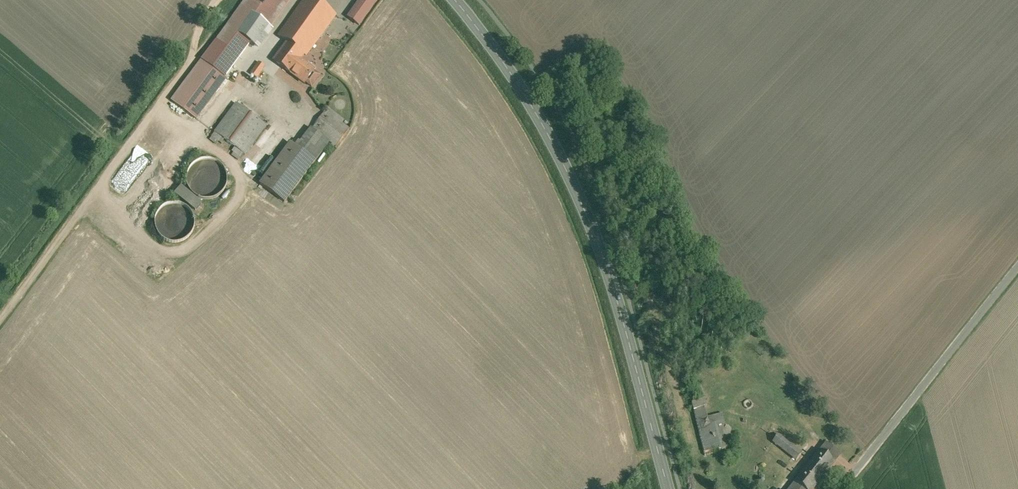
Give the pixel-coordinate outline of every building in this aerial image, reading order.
[(285,0),(240,0),(170,98),(196,116),(226,74),(223,72),(238,52),(231,48),(233,44),(230,42),(237,33),(253,44),(256,40),(261,43),(273,26),(269,23),(285,0)] [(322,0),(297,0),(275,30),(287,38),(272,58),(306,82),(317,67),(301,56),(335,9),(322,0)] [(345,13),(358,23),(374,0),(355,0),(345,13)] [(265,63),(257,57),(248,68),(256,75),(265,63)] [(210,131),(244,156),(256,140),(268,124),(234,98),(210,131)] [(311,125),(327,137),(329,135),(336,141),(349,124),(341,118),(343,116),(327,103),(311,125)] [(294,141),(315,157),(329,138),(327,137),(311,125),(310,124),(299,138),(297,137),(294,141)] [(256,181),(284,202),(317,158),(315,157),(294,141),(289,137),(276,154),(261,175),(256,181)] [(241,160),(261,175),(276,154),(256,140),(244,156),(241,160)] [(140,154),(136,159),(145,166),(149,162),(140,154)] [(224,167),(219,161),(213,157),(205,156),(197,159),(192,163),(188,170),(187,178),(189,185),(194,191),(201,195),(209,196),(216,194),(222,189),(226,182),(227,174),(224,167)] [(164,203),(160,207),(158,211),(157,216),(158,222),(160,227),(164,231),(168,234),(174,236),(179,236),(185,234),(189,231),(193,227),(195,222),(195,216),(194,211),(193,208),(189,203),(183,199),(176,198),(170,199),(164,203)] [(705,396),(691,399),(703,451),(724,446),(718,423),(724,422),(721,407),(709,410),(705,396)] [(770,436),(793,456),(801,446),(779,426),(770,436)] [(819,452),(790,488),(814,488),(819,483),(834,464),(819,452)]
